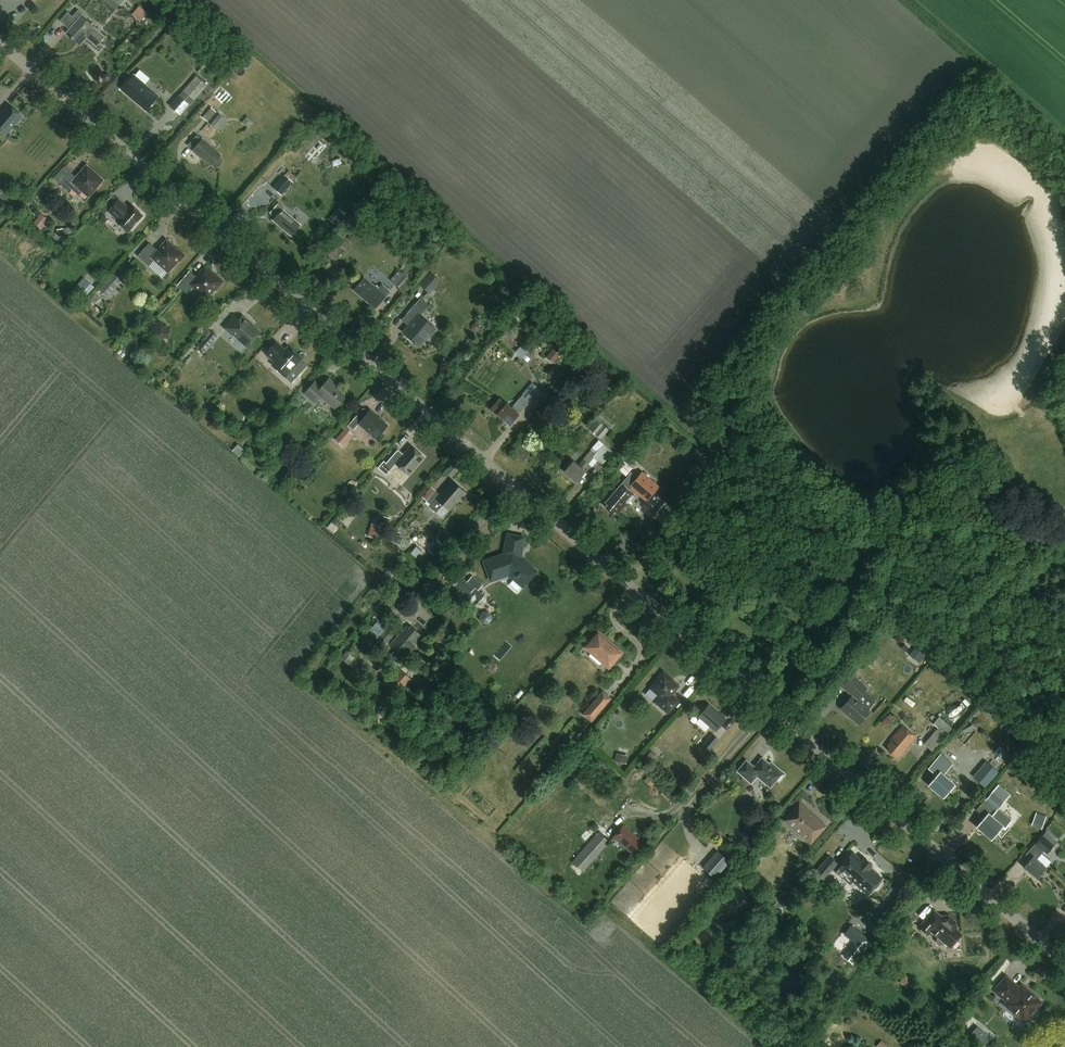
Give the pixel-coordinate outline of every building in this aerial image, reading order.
[(115,9),(119,5),(116,3),(118,0),(104,0),(115,9)] [(140,21),(147,13),(139,6),(132,14),(140,21)] [(68,11),(59,21),(68,29),(65,33),(76,42),(80,37),(83,40),(85,37),(95,46),(104,36),(81,16),(83,14),(78,10),(73,16),(68,11)] [(145,111),(157,96),(133,75),(120,89),(145,111)] [(196,75),(169,105),(180,115),(207,85),(196,75)] [(0,113),(0,130),(4,134),(20,116),(7,105),(0,113)] [(227,122),(210,108),(202,117),(218,132),(227,122)] [(218,156),(219,154),(219,153),(218,154),(201,139),(201,138),(200,138),(195,134),(186,145),(191,149),(191,150),(192,150),(209,165),(208,165),(209,166),(211,164),(213,166),(215,166),(218,165),(220,163),(221,160),(220,158),(218,156)] [(87,195),(101,179),(85,165),(75,176),(69,171),(58,182),(67,190),(69,188),(77,194),(80,190),(87,195)] [(272,188),(280,195),(300,172),(292,165),(272,188)] [(117,199),(107,210),(116,219),(115,221),(127,231),(141,215),(129,204),(127,208),(117,199)] [(289,235),(299,224),(281,209),(283,207),(277,202),(268,212),(274,217),(271,220),(289,235)] [(41,229),(48,220),(41,214),(34,223),(41,229)] [(178,251),(166,241),(157,251),(149,244),(138,257),(149,267),(154,261),(168,273),(179,261),(179,262),(185,256),(178,250),(178,251)] [(214,275),(205,267),(196,277),(190,271),(177,285),(188,294),(194,288),(207,299),(215,290),(216,290),(223,282),(215,275),(214,275)] [(400,288),(408,279),(399,270),(390,280),(400,288)] [(430,272),(419,284),(427,291),(438,279),(430,272)] [(118,282),(112,276),(98,292),(105,298),(118,282)] [(380,282),(374,277),(370,282),(365,278),(355,290),(376,309),(391,292),(382,284),(379,288),(377,285),(380,282)] [(86,295),(94,286),(86,279),(78,288),(86,295)] [(420,298),(402,319),(408,325),(403,331),(419,346),(435,329),(420,316),(429,306),(420,298)] [(233,315),(222,327),(228,332),(229,330),(247,346),(259,332),(248,323),(249,321),(242,315),(238,319),(233,315)] [(169,338),(170,328),(161,327),(160,337),(169,338)] [(131,352),(138,344),(130,337),(123,345),(131,352)] [(275,341),(264,354),(273,361),(270,364),(284,377),(301,358),(287,346),(284,349),(275,341)] [(522,343),(516,350),(523,356),(529,350),(522,343)] [(314,380),(304,393),(314,402),(320,395),(335,408),(346,395),(335,385),(336,384),(328,377),(321,386),(314,380)] [(499,400),(489,410),(496,416),(497,415),(510,426),(519,415),(518,414),(529,400),(534,404),(545,392),(531,381),(521,393),(523,394),(510,409),(505,404),(505,405),(499,400)] [(357,414),(348,424),(353,428),(359,422),(376,437),(387,424),(370,409),(362,418),(357,414)] [(602,438),(609,430),(597,420),(590,429),(602,438)] [(342,446),(353,434),(346,428),(336,439),(342,446)] [(571,462),(563,471),(576,482),(584,473),(582,472),(588,464),(591,467),(597,459),(603,464),(614,452),(604,443),(596,452),(592,448),(582,459),(576,466),(571,462)] [(386,474),(393,467),(397,462),(409,473),(425,456),(412,445),(411,444),(403,453),(398,449),(386,462),(384,461),(378,467),(386,474)] [(626,476),(632,468),(624,461),(618,468),(626,476)] [(659,486),(642,470),(636,477),(629,486),(632,489),(646,501),(659,486)] [(617,515),(634,495),(629,491),(632,489),(629,486),(636,477),(631,472),(605,503),(607,505),(604,508),(612,514),(614,513),(617,515)] [(745,489),(751,482),(746,478),(740,485),(745,489)] [(465,491),(452,480),(440,494),(435,490),(426,501),(431,505),(429,507),(436,512),(442,504),(449,510),(465,491)] [(523,588),(539,571),(522,556),(526,536),(506,533),(502,553),(482,560),(490,582),(508,576),(513,580),(510,584),(518,592),(522,588),(523,588)] [(428,550),(433,554),(441,545),(436,540),(428,550)] [(482,585),(481,584),(472,576),(467,582),(462,577),(455,585),(467,595),(464,599),(471,605),(476,599),(479,602),(486,595),(483,592),(482,593),(478,590),(482,585)] [(490,613),(488,612),(485,611),(482,612),(480,615),(480,618),(481,621),(483,623),(486,623),(489,622),(491,619),(491,616),(490,613)] [(387,641),(393,634),(377,621),(368,632),(378,641),(384,645),(387,641)] [(403,632),(393,645),(407,657),(424,636),(411,626),(410,629),(407,627),(404,632),(403,632)] [(598,633),(586,647),(592,652),(589,655),(599,665),(603,661),(609,666),(620,652),(598,633)] [(347,651),(341,658),(349,665),(355,658),(347,651)] [(412,687),(415,682),(400,669),(390,682),(400,691),(407,683),(412,687)] [(658,678),(650,688),(663,699),(658,704),(668,713),(679,700),(672,694),(679,686),(669,677),(670,677),(663,671),(658,678)] [(871,711),(869,709),(875,701),(864,691),(867,687),(852,674),(841,686),(852,695),(840,709),(859,725),(871,711)] [(602,690),(582,714),(591,721),(611,697),(602,690)] [(709,705),(699,716),(715,730),(725,719),(709,705)] [(951,728),(938,717),(933,723),(938,727),(924,743),(932,750),(951,728)] [(896,759),(915,736),(902,725),(889,741),(890,741),(886,746),(888,747),(886,750),(896,759)] [(712,733),(700,747),(707,753),(719,740),(712,733)] [(652,764),(658,757),(651,751),(645,758),(652,764)] [(627,762),(629,754),(617,752),(616,760),(627,762)] [(943,798),(955,784),(944,774),(950,767),(938,756),(928,768),(936,775),(927,785),(943,798)] [(754,767),(746,760),(737,771),(751,783),(757,776),(770,787),(777,779),(779,781),(785,774),(778,768),(776,770),(762,758),(754,767)] [(998,771),(986,761),(973,776),(985,786),(998,771)] [(651,786),(658,778),(651,772),(644,780),(651,786)] [(984,816),(976,826),(991,839),(1002,825),(991,816),(1003,802),(992,792),(985,800),(976,810),(984,816)] [(811,842),(825,826),(799,803),(785,820),(811,842)] [(1041,829),(1044,821),(1035,817),(1032,826),(1041,829)] [(634,855),(645,843),(626,826),(615,839),(634,855)] [(598,832),(572,862),(582,871),(609,842),(598,832)] [(1044,855),(1052,846),(1040,836),(1026,854),(1030,858),(1022,867),(1036,878),(1045,867),(1035,859),(1041,852),(1044,855)] [(717,851),(702,867),(715,878),(730,862),(717,851)] [(853,853),(836,872),(849,884),(854,879),(868,892),(873,886),(874,887),(882,878),(870,868),(872,865),(864,858),(862,861),(853,853)] [(838,864),(829,856),(815,872),(824,880),(838,864)] [(788,909),(797,899),(789,892),(780,903),(788,909)] [(941,915),(933,908),(918,926),(928,934),(930,931),(938,937),(937,937),(937,938),(936,938),(936,939),(936,940),(936,941),(936,942),(937,942),(937,943),(938,943),(939,944),(940,944),(941,944),(942,943),(943,942),(950,947),(961,933),(956,929),(956,921),(948,914),(941,915)] [(855,942),(844,956),(853,963),(870,941),(851,926),(844,934),(855,942)] [(905,974),(900,981),(908,987),(913,979),(905,974)] [(1006,977),(994,991),(1003,998),(1003,997),(1008,1001),(1005,1005),(1024,1021),(1030,1015),(1031,1014),(1033,1013),(1034,1012),(1035,1010),(1035,1008),(1041,1002),(1037,999),(1036,997),(1035,996),(1034,995),(1032,995),(1022,986),(1018,990),(1014,986),(1015,985),(1006,977)] [(970,1033),(982,1045),(991,1036),(978,1024),(970,1033)]
